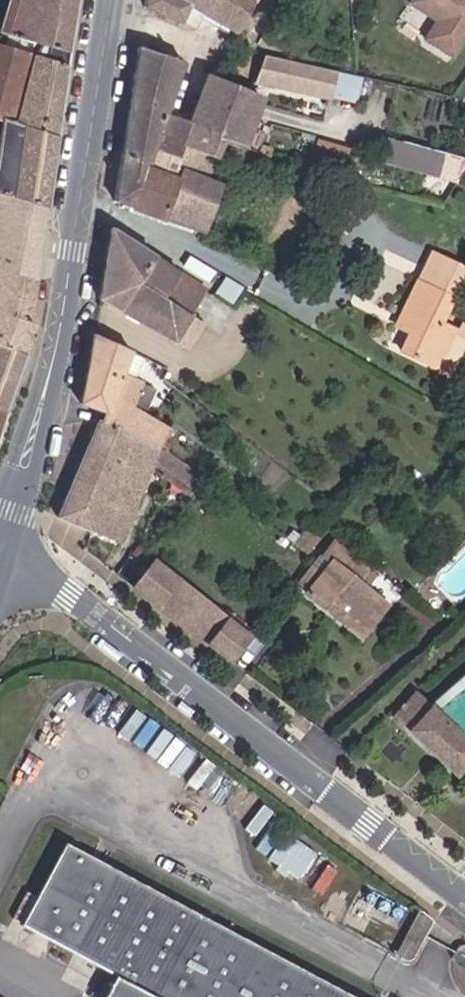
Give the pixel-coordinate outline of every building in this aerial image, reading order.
[(76,0),(10,0),(1,30),(69,51),(76,0)] [(203,14),(211,0),(146,0),(145,5),(181,22),(188,5),(203,14)] [(235,32),(251,0),(211,0),(203,14),(235,32)] [(408,12),(433,28),(421,46),(449,64),(464,39),(464,0),(414,0),(408,12)] [(2,118),(57,136),(67,64),(0,44),(0,117),(2,118)] [(182,61),(139,46),(136,65),(126,123),(158,131),(163,114),(182,61)] [(330,98),(337,71),(275,56),(255,80),(330,98)] [(358,104),(365,77),(337,71),(331,98),(358,104)] [(255,118),(262,98),(207,76),(198,100),(255,118)] [(198,100),(191,124),(182,146),(218,158),(223,142),(245,148),(255,118),(198,100)] [(126,123),(122,153),(147,161),(152,148),(179,156),(182,146),(191,124),(163,114),(158,131),(126,123)] [(47,208),(57,136),(2,118),(0,131),(0,193),(47,208)] [(316,149),(347,157),(350,145),(319,137),(316,149)] [(436,153),(386,140),(381,158),(431,171),(436,153)] [(147,161),(146,164),(179,176),(183,167),(210,179),(218,158),(182,146),(179,156),(152,148),(147,161)] [(122,153),(114,201),(131,206),(146,164),(147,161),(122,153)] [(146,164),(131,206),(205,232),(224,184),(210,179),(183,167),(179,176),(146,164)] [(37,280),(41,251),(47,208),(0,193),(0,267),(37,280)] [(110,227),(97,298),(175,340),(204,291),(186,278),(110,227)] [(464,269),(431,253),(396,324),(410,331),(401,350),(435,366),(452,329),(439,322),(464,269)] [(24,354),(31,335),(37,280),(0,267),(0,345),(24,354)] [(217,299),(204,291),(175,340),(187,347),(217,299)] [(104,412),(100,421),(158,446),(169,428),(131,405),(143,382),(121,374),(129,350),(92,332),(79,403),(104,412)] [(4,410),(6,403),(24,354),(0,345),(0,408),(4,410)] [(100,421),(58,516),(117,541),(151,462),(190,489),(200,476),(165,450),(158,446),(100,421)] [(303,592),(360,636),(385,603),(361,584),(371,571),(329,539),(319,553),(327,560),(318,572),(305,590),(303,592)] [(131,586),(230,660),(248,635),(150,562),(131,586)] [(305,590),(318,572),(309,566),(296,583),(305,590)] [(429,703),(416,690),(392,715),(454,774),(464,762),(464,737),(455,727),(459,727),(459,723),(463,723),(464,719),(464,671),(429,703)] [(301,877),(317,848),(272,822),(256,851),(301,877)] [(67,840),(38,894),(29,889),(15,916),(24,920),(24,921),(117,972),(104,996),(361,996),(67,840)] [(414,956),(433,919),(419,908),(396,951),(408,958),(414,956)]
